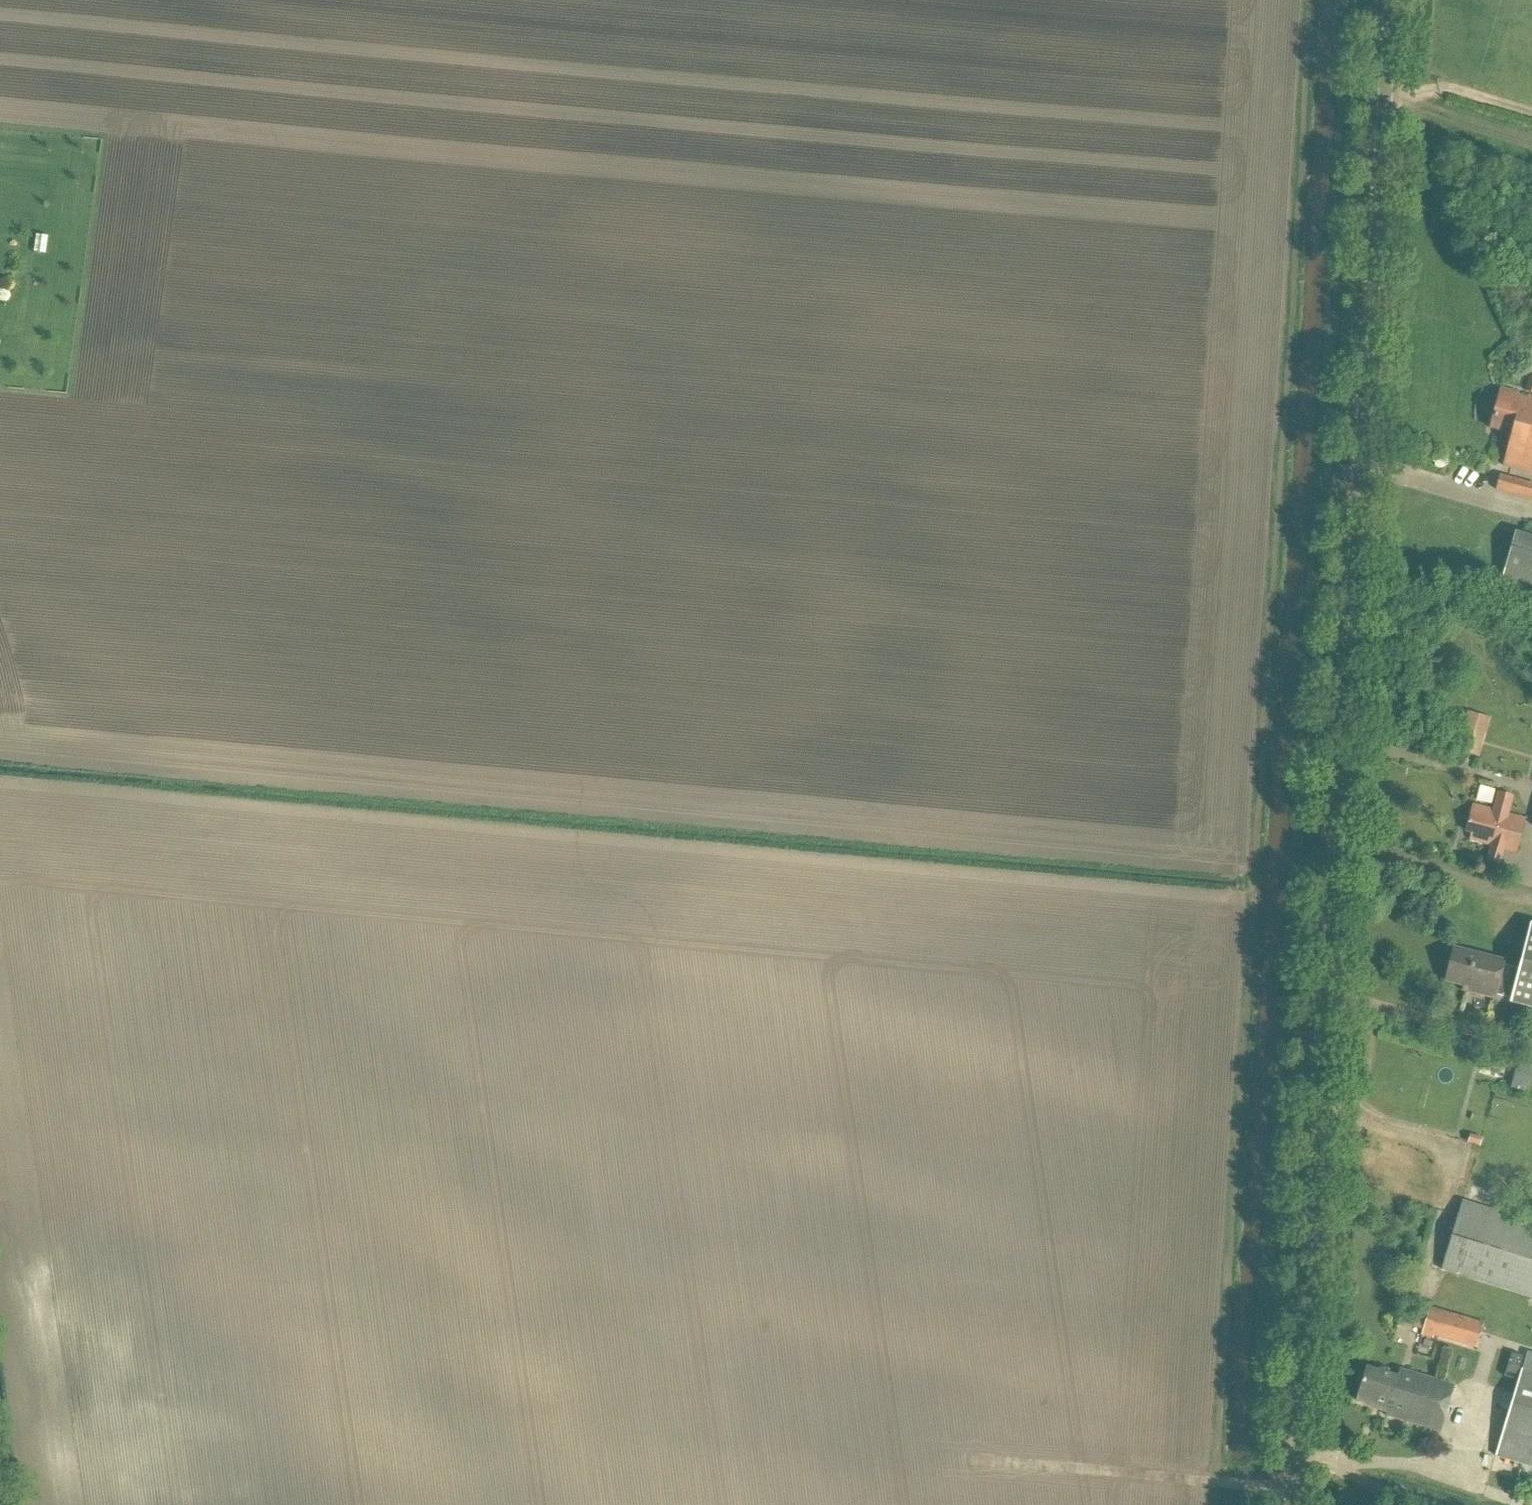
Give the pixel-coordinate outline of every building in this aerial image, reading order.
[(1511,436),(1503,467),(1531,475),(1531,398),(1501,390),(1490,429),(1511,436)] [(1495,493),(1531,503),(1531,486),(1500,477),(1495,493)] [(1501,581),(1531,590),(1531,540),(1514,535),(1501,581)] [(1478,758),(1484,736),(1466,731),(1459,753),(1478,758)] [(1508,816),(1513,798),(1498,794),(1493,812),(1473,806),(1466,832),(1472,834),(1470,841),(1516,853),(1525,820),(1508,816)] [(1446,982),(1466,988),(1465,992),(1495,1000),(1496,996),(1511,1000),(1511,1002),(1531,1007),(1531,924),(1531,923),(1519,970),(1503,966),(1504,962),(1454,949),(1446,982)] [(1442,1270),(1531,1298),(1531,1225),(1462,1203),(1442,1270)] [(1430,1308),(1422,1336),(1477,1352),(1485,1324),(1430,1308)] [(1357,1402),(1388,1411),(1386,1417),(1440,1434),(1454,1386),(1408,1373),(1400,1370),(1398,1378),(1367,1368),(1357,1402)] [(1496,1457),(1531,1468),(1531,1374),(1522,1371),(1496,1457)]
